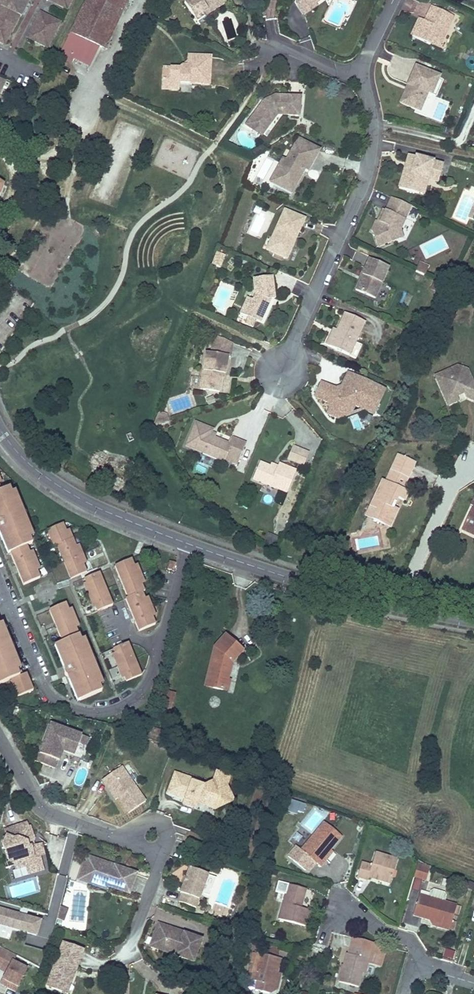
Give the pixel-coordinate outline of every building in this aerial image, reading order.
[(2,3),(0,6),(0,7),(0,42),(3,36),(8,39),(19,16),(20,17),(25,7),(22,5),(24,1),(23,0),(24,0),(0,0),(0,2),(2,3)] [(72,0),(58,0),(56,4),(67,10),(72,0)] [(59,57),(71,62),(73,58),(88,66),(98,46),(105,49),(128,0),(86,0),(59,57)] [(194,18),(207,10),(209,13),(225,2),(224,0),(187,0),(184,2),(194,18)] [(296,4),(304,15),(317,6),(315,3),(318,0),(298,0),(296,4)] [(419,18),(411,36),(430,45),(434,38),(442,41),(453,17),(431,7),(427,16),(430,18),(428,23),(424,21),(419,18)] [(194,18),(197,22),(209,13),(207,10),(194,18)] [(46,23),(49,18),(40,13),(37,19),(46,23)] [(47,48),(60,23),(49,18),(46,23),(37,19),(29,34),(38,39),(36,43),(47,48)] [(36,43),(38,39),(29,34),(27,38),(36,43)] [(438,49),(442,41),(434,38),(430,45),(438,49)] [(169,79),(162,79),(162,89),(179,90),(179,83),(209,85),(211,57),(187,56),(187,67),(182,67),(180,69),(170,68),(169,79)] [(412,86),(404,105),(420,112),(428,93),(432,95),(439,77),(415,67),(408,85),(412,86)] [(412,86),(408,85),(400,103),(404,105),(412,86)] [(299,117),(300,98),(278,96),(271,103),(267,103),(263,100),(263,101),(249,120),(255,124),(251,129),(259,135),(268,123),(270,125),(277,115),(299,117)] [(255,124),(249,120),(246,125),(251,129),(255,124)] [(262,137),(270,125),(268,123),(259,135),(262,137)] [(268,181),(291,193),(304,168),(307,169),(319,147),(297,135),(285,158),(281,156),(268,181)] [(399,188),(419,194),(426,170),(440,174),(443,165),(409,155),(406,163),(410,164),(409,168),(405,167),(399,188)] [(426,170),(419,194),(423,195),(427,179),(438,182),(440,174),(426,170)] [(473,204),(473,198),(462,194),(453,217),(467,222),(473,204)] [(373,232),(378,246),(402,237),(400,230),(411,206),(392,197),(386,211),(383,209),(379,219),(381,219),(380,222),(378,222),(376,221),(371,231),(373,232)] [(276,240),(271,252),(287,259),(293,245),(291,244),(293,237),(296,239),(304,219),(284,210),(271,238),(276,240)] [(271,252),(276,240),(271,238),(266,250),(271,252)] [(167,257),(176,264),(187,250),(179,243),(167,257)] [(221,269),(225,256),(216,254),(213,266),(221,269)] [(356,289),(375,298),(381,284),(389,267),(369,259),(362,275),(365,276),(363,281),(360,279),(356,289)] [(419,262),(415,273),(425,277),(429,266),(419,262)] [(253,279),(255,295),(252,300),(247,298),(243,306),(251,310),(248,317),(244,324),(252,328),(256,321),(261,323),(268,305),(265,304),(267,300),(271,300),(275,299),(273,276),(253,279)] [(443,286),(435,282),(431,289),(439,293),(443,286)] [(407,305),(412,296),(405,292),(400,301),(407,305)] [(251,310),(243,306),(240,313),(248,317),(251,310)] [(345,313),(336,331),(329,346),(349,356),(356,359),(362,345),(356,342),(365,323),(345,313)] [(329,346),(336,331),(333,330),(326,345),(329,346)] [(200,389),(219,393),(222,374),(225,374),(228,355),(206,352),(200,389)] [(456,396),(458,391),(462,390),(463,393),(465,397),(466,397),(473,400),(473,382),(468,370),(457,366),(447,371),(449,376),(437,380),(448,405),(458,400),(456,396)] [(436,376),(437,380),(449,376),(447,371),(436,376)] [(337,392),(336,389),(321,382),(314,397),(327,402),(329,408),(327,414),(338,419),(342,411),(355,406),(364,410),(373,414),(385,390),(360,378),(359,380),(355,378),(356,376),(348,373),(342,385),(343,387),(344,390),(337,392)] [(338,419),(364,410),(355,406),(342,411),(338,419)] [(213,429),(195,422),(185,445),(224,462),(227,456),(239,461),(246,443),(231,437),(228,443),(215,438),(210,436),(211,432),(213,429)] [(308,453),(292,446),(287,459),(303,465),(308,453)] [(96,471),(106,454),(101,452),(94,454),(90,461),(92,468),(96,471)] [(103,478),(116,457),(109,456),(100,472),(103,478)] [(414,463),(398,456),(391,470),(407,478),(414,463)] [(118,487),(131,465),(120,458),(107,481),(118,487)] [(260,462),(252,479),(286,493),(296,470),(279,463),(278,466),(276,469),(270,466),(260,462)] [(407,478),(391,470),(385,482),(401,490),(407,478)] [(377,509),(373,519),(389,527),(397,510),(393,508),(395,503),(394,503),(396,497),(404,501),(407,493),(401,490),(385,482),(382,481),(370,506),(377,509)] [(9,488),(1,492),(0,492),(0,529),(1,532),(0,532),(0,535),(8,554),(10,553),(27,546),(32,544),(30,539),(26,531),(30,529),(27,521),(24,520),(21,513),(22,510),(18,501),(15,502),(11,494),(9,488)] [(373,519),(377,509),(370,506),(366,516),(373,519)] [(473,531),(473,507),(473,506),(463,526),(464,526),(473,531)] [(66,531),(63,524),(47,530),(54,548),(57,546),(70,540),(69,540),(66,531)] [(464,526),(463,529),(473,534),(473,531),(464,526)] [(274,546),(277,538),(268,535),(265,543),(274,546)] [(76,547),(73,539),(69,540),(70,540),(57,546),(64,562),(80,556),(76,547)] [(33,562),(29,554),(27,546),(10,553),(17,569),(33,562)] [(83,564),(80,556),(64,562),(71,579),(87,572),(83,564)] [(115,566),(121,583),(138,576),(134,567),(131,560),(115,566)] [(40,579),(37,571),(33,562),(17,569),(23,585),(40,579)] [(91,595),(106,589),(99,573),(84,579),(86,584),(91,595)] [(128,598),(128,599),(142,593),(144,593),(141,585),(138,576),(121,583),(128,598)] [(96,607),(98,612),(113,605),(106,589),(91,595),(96,607)] [(125,599),(132,615),(148,609),(145,600),(142,593),(128,599),(128,598),(125,599)] [(49,611),(55,627),(72,620),(69,611),(65,604),(49,611)] [(148,609),(132,615),(139,632),(155,625),(152,617),(148,609)] [(55,627),(62,643),(79,636),(76,629),(72,620),(55,627)] [(11,680),(23,675),(20,669),(17,670),(13,661),(17,660),(13,652),(10,651),(8,645),(9,642),(6,634),(2,636),(0,630),(0,684),(11,680)] [(69,681),(77,702),(80,701),(102,692),(99,687),(96,678),(100,676),(96,669),(93,667),(91,660),(92,657),(88,648),(84,650),(81,641),(79,636),(62,643),(57,645),(54,646),(63,667),(66,666),(67,669),(65,670),(64,672),(65,674),(65,675),(67,676),(69,677),(70,677),(71,680),(69,681)] [(231,663),(242,651),(225,636),(214,648),(207,677),(215,679),(213,689),(227,692),(229,682),(227,681),(230,668),(227,668),(229,662),(231,663)] [(115,654),(120,665),(135,659),(128,643),(113,649),(115,654)] [(125,677),(126,681),(142,675),(135,659),(120,665),(125,677)] [(11,680),(18,697),(33,690),(26,674),(23,675),(11,680)] [(213,689),(215,679),(207,677),(205,687),(213,689)] [(169,712),(174,697),(164,694),(160,709),(169,712)] [(37,752),(33,760),(54,769),(58,760),(59,761),(61,755),(59,754),(60,750),(63,751),(74,756),(79,744),(86,747),(89,739),(51,725),(40,753),(37,752)] [(163,731),(154,728),(152,733),(160,737),(163,731)] [(86,747),(79,744),(74,756),(81,758),(86,747)] [(145,802),(121,767),(102,780),(107,787),(109,785),(118,798),(128,814),(145,802)] [(197,781),(175,773),(167,792),(190,801),(192,799),(198,801),(199,799),(215,804),(222,801),(224,805),(233,801),(226,786),(230,777),(216,772),(213,782),(203,786),(196,783),(197,781)] [(118,798),(109,785),(107,787),(115,800),(118,798)] [(291,800),(288,807),(298,811),(300,804),(291,800)] [(313,831),(320,815),(310,811),(303,827),(313,831)] [(323,858),(330,850),(341,837),(324,823),(301,851),(321,867),(326,860),(323,858)] [(30,853),(29,848),(32,847),(34,844),(30,832),(28,833),(26,828),(7,834),(5,838),(11,858),(16,857),(19,865),(29,862),(32,871),(41,867),(39,860),(44,859),(41,849),(30,853)] [(326,860),(333,852),(330,850),(323,858),(326,860)] [(390,884),(397,860),(375,854),(371,866),(361,863),(357,878),(367,881),(369,875),(380,879),(380,881),(390,884)] [(96,859),(86,855),(85,860),(94,864),(96,859)] [(136,874),(114,866),(113,869),(105,866),(106,863),(96,859),(94,864),(85,860),(80,872),(90,876),(87,883),(106,890),(108,886),(129,894),(136,874)] [(426,880),(429,871),(416,867),(414,877),(426,880)] [(201,893),(208,875),(189,868),(186,878),(188,879),(186,884),(184,883),(180,893),(182,894),(179,902),(196,908),(201,893)] [(87,883),(90,876),(80,872),(78,879),(87,883)] [(209,896),(216,878),(208,875),(201,893),(209,896)] [(412,890),(419,891),(421,880),(414,879),(412,890)] [(283,902),(288,884),(280,882),(275,900),(283,902)] [(305,926),(309,910),(300,908),(305,889),(288,884),(283,902),(278,919),(305,926)] [(460,906),(419,895),(413,915),(451,926),(454,914),(458,915),(460,906)] [(60,906),(57,918),(63,920),(66,907),(60,906)] [(0,910),(0,927),(3,927),(38,938),(43,922),(0,910)] [(193,962),(202,940),(183,933),(182,936),(175,933),(176,930),(158,923),(153,937),(162,940),(159,949),(193,962)] [(159,949),(162,940),(153,937),(149,946),(159,949)] [(353,938),(351,946),(376,953),(377,951),(379,944),(353,938)] [(77,969),(84,950),(62,942),(45,986),(61,992),(68,993),(71,985),(74,975),(77,969)] [(258,953),(279,958),(279,949),(260,944),(258,953)] [(379,944),(377,951),(384,953),(385,946),(379,944)] [(358,987),(362,972),(365,961),(368,962),(380,965),(383,955),(376,953),(351,946),(349,954),(347,953),(339,981),(358,987)] [(5,974),(0,985),(17,993),(28,970),(14,963),(17,956),(4,950),(1,955),(0,955),(0,972),(5,974)] [(445,950),(442,959),(453,962),(456,953),(445,950)] [(251,979),(258,953),(254,952),(248,978),(251,979)] [(276,989),(279,979),(275,979),(276,973),(280,959),(279,958),(258,953),(251,979),(251,980),(257,982),(255,990),(269,993),(276,989)]
